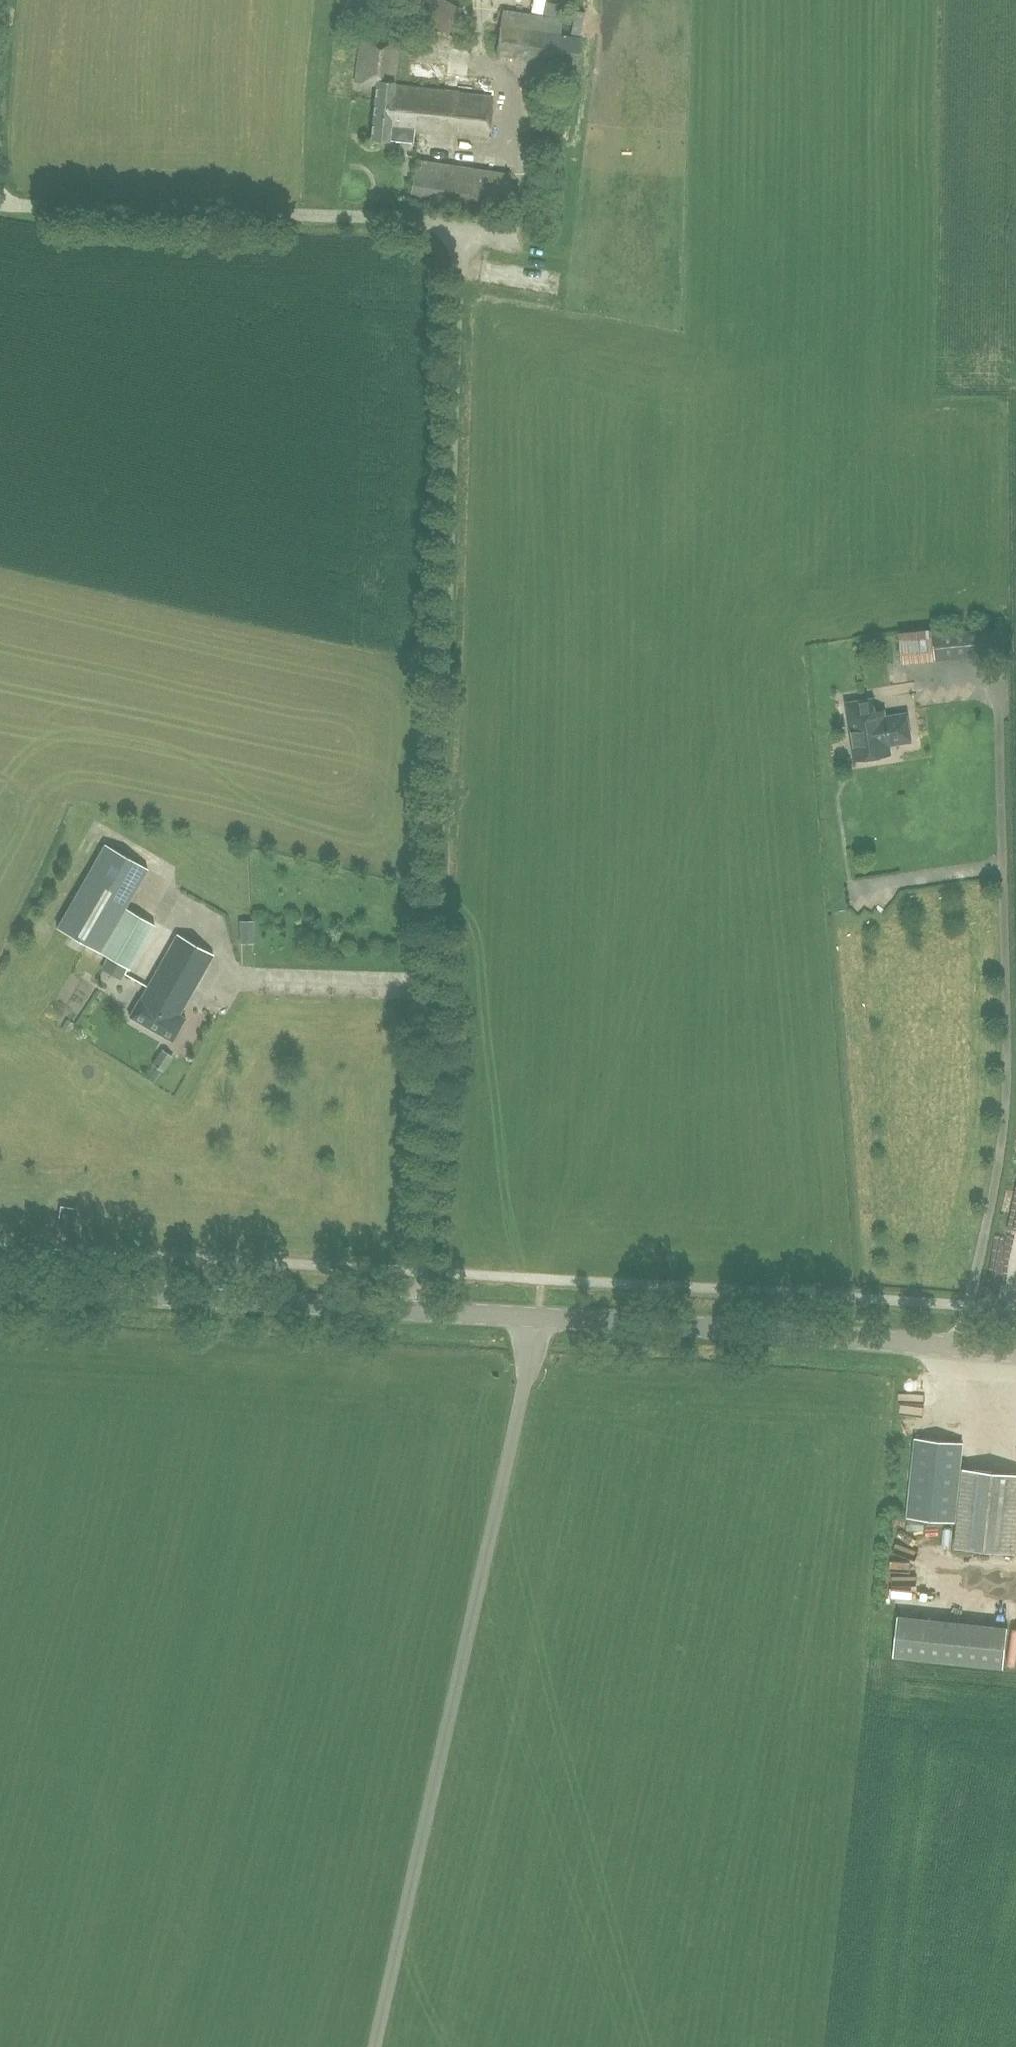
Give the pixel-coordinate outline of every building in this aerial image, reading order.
[(446,0),(415,0),(408,12),(448,34),(461,8),(446,0)] [(580,39),(561,36),(562,19),(502,10),(499,26),(495,54),(575,66),(580,39)] [(488,141),(492,98),(494,83),(446,78),(444,93),(393,88),(398,45),(359,41),(355,83),(376,85),(371,140),(412,144),(413,134),(488,141)] [(411,195),(422,196),(421,204),(433,206),(434,198),(506,210),(511,174),(416,159),(411,195)] [(1001,655),(999,629),(933,635),(933,629),(900,632),(903,664),(935,661),(1001,655)] [(852,703),(854,716),(847,717),(854,761),(884,756),(883,752),(890,751),(889,746),(911,742),(906,714),(884,717),(883,711),(874,713),(872,699),(852,703)] [(100,952),(125,908),(148,868),(105,844),(57,927),(100,952)] [(155,925),(125,908),(100,952),(128,969),(155,925)] [(128,1017),(171,1042),(184,1020),(178,1017),(212,956),(176,936),(139,1001),(139,1000),(128,1017)] [(162,1070),(172,1056),(163,1049),(153,1064),(162,1070)] [(59,1227),(73,1229),(76,1210),(62,1208),(59,1227)] [(935,1407),(943,1384),(918,1375),(910,1398),(935,1407)] [(970,1393),(962,1395),(968,1417),(976,1414),(970,1393)] [(907,1517),(955,1522),(963,1443),(915,1438),(907,1517)] [(956,1547),(1015,1553),(1015,1551),(1015,1474),(964,1468),(956,1547)] [(902,1601),(896,1645),(1004,1659),(1010,1615),(902,1601)]
